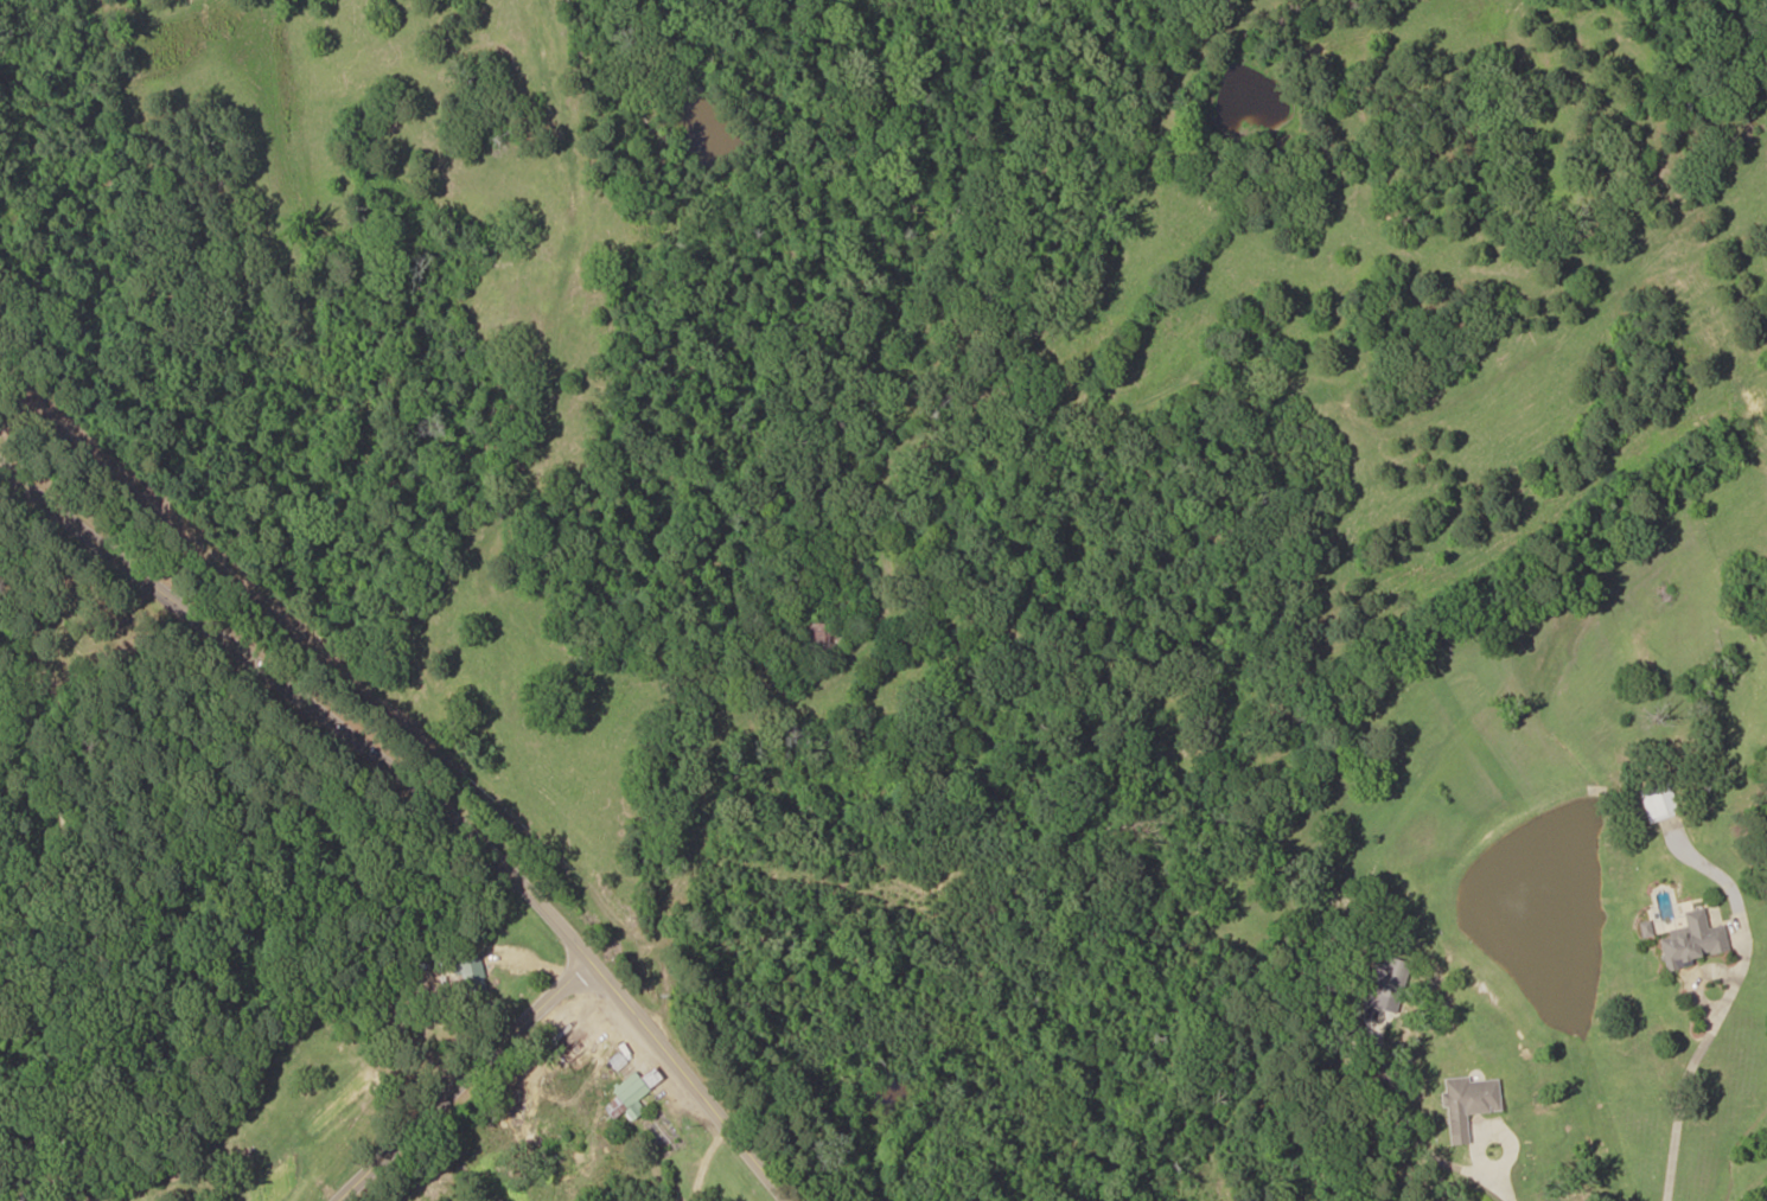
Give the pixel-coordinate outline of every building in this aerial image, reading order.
[(839,622),(803,622),(803,655),(839,655),(839,622)] [(1647,822),(1676,813),(1666,781),(1637,790),(1647,822)] [(1721,925),(1704,928),(1700,908),(1681,912),(1684,929),(1656,933),(1662,965),(1726,953),(1721,925)] [(484,991),(475,954),(454,960),(464,996),(484,991)] [(1394,1013),(1408,962),(1384,955),(1370,1007),(1394,1013)] [(607,1119),(621,1111),(626,1119),(639,1111),(631,1098),(658,1081),(648,1066),(634,1076),(632,1072),(608,1087),(614,1096),(599,1106),(607,1119)] [(1497,1110),(1495,1076),(1440,1079),(1444,1145),(1466,1143),(1463,1113),(1497,1110)]
